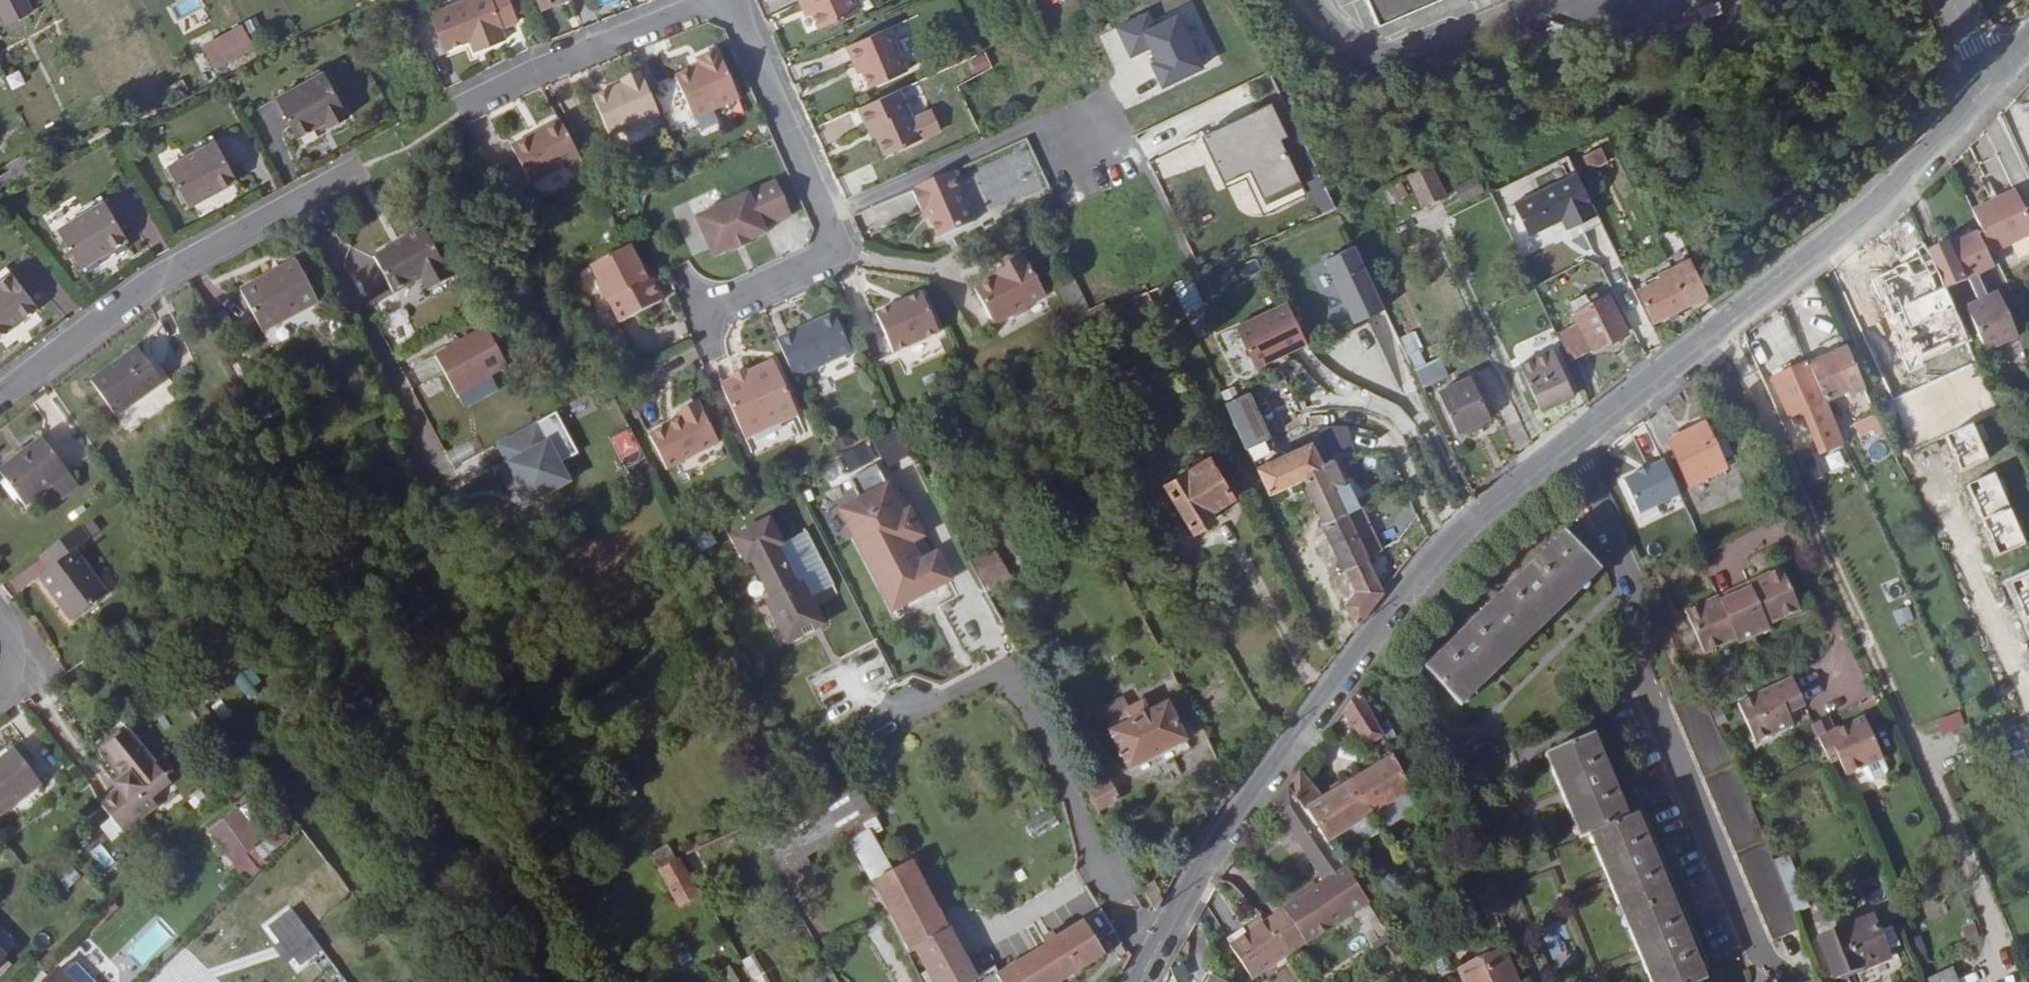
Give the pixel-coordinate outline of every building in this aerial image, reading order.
[(519,21),(515,14),(510,0),(482,0),(472,4),(470,0),(462,0),(429,13),(444,51),(470,41),(479,37),(484,49),(489,46),(506,40),(501,29),(519,21)] [(515,14),(527,9),(523,0),(510,0),(515,14)] [(540,9),(562,0),(537,0),(540,9)] [(854,0),(799,0),(801,4),(806,1),(811,14),(818,29),(859,11),(854,0)] [(1378,26),(1407,14),(1412,28),(1464,5),(1467,14),(1498,0),(1367,0),(1378,26)] [(811,14),(806,1),(801,4),(806,16),(811,14)] [(1149,12),(1118,26),(1132,55),(1151,46),(1158,60),(1152,62),(1163,85),(1203,66),(1178,14),(1155,25),(1149,12)] [(214,69),(253,47),(242,27),(203,48),(214,69)] [(907,71),(888,27),(847,46),(859,73),(863,71),(867,81),(870,87),(907,71)] [(484,49),(479,37),(470,41),(474,52),(484,49)] [(739,98),(718,50),(697,59),(701,68),(692,72),(691,70),(675,77),(693,118),(739,98)] [(349,116),(324,71),(275,98),(297,138),(326,121),(329,127),(349,116)] [(867,81),(863,71),(859,73),(863,82),(867,81)] [(659,115),(641,74),(628,80),(622,83),(623,86),(610,92),(610,90),(592,98),(609,136),(659,115)] [(922,139),(899,90),(858,108),(866,128),(867,127),(871,126),(876,137),(885,156),(922,139)] [(1269,104),(1205,136),(1226,179),(1252,166),(1267,197),(1299,181),(1277,137),(1284,134),(1269,104)] [(579,157),(559,120),(540,130),(541,133),(531,138),(530,136),(511,147),(530,184),(579,157)] [(876,137),(871,126),(867,127),(872,138),(876,137)] [(1226,179),(1205,136),(1203,137),(1227,187),(1248,178),(1267,219),(1308,199),(1299,181),(1267,197),(1252,166),(1226,179)] [(237,180),(215,140),(167,167),(188,207),(237,180)] [(1607,163),(1600,147),(1581,156),(1588,171),(1607,163)] [(32,173),(23,157),(8,165),(11,170),(10,170),(0,176),(0,192),(32,173)] [(1445,196),(1430,164),(1408,175),(1422,207),(1445,196)] [(1320,210),(1334,204),(1320,171),(1305,178),(1320,210)] [(1580,172),(1505,204),(1526,252),(1601,220),(1580,172)] [(974,222),(952,173),(915,189),(916,190),(912,192),(921,211),(925,209),(927,217),(937,238),(974,222)] [(1462,204),(1482,193),(1476,179),(1455,189),(1462,204)] [(764,228),(791,215),(775,181),(695,217),(714,257),(731,249),(732,251),(750,243),(749,241),(766,233),(764,228)] [(1005,184),(986,190),(992,208),(1011,201),(1005,184)] [(1993,257),(2028,240),(2028,222),(2016,195),(1973,215),(1993,257)] [(128,240),(104,200),(57,230),(80,269),(128,240)] [(451,279),(443,265),(423,228),(373,256),(393,294),(421,278),(428,291),(451,279)] [(1947,243),(1926,253),(1943,290),(1968,279),(1978,302),(1965,307),(1985,352),(2018,336),(1997,293),(1987,297),(1977,275),(1992,268),(1976,233),(1948,246),(1947,243)] [(1385,309),(1356,245),(1326,259),(1356,323),(1385,309)] [(662,300),(651,278),(646,280),(637,262),(629,246),(590,266),(599,283),(597,284),(607,302),(609,301),(620,323),(662,300)] [(1045,296),(1023,255),(1003,266),(1006,271),(997,276),(975,288),(994,324),(1010,315),(1014,315),(1023,311),(1025,306),(1045,296)] [(294,260),(240,289),(262,333),(318,303),(294,260)] [(651,278),(642,260),(637,262),(646,280),(651,278)] [(1707,295),(1690,260),(1671,269),(1689,304),(1707,295)] [(457,275),(450,261),(443,265),(451,279),(457,275)] [(1006,271),(1003,266),(994,271),(997,276),(1006,271)] [(1689,304),(1671,269),(1658,276),(1660,280),(1638,291),(1653,321),(1689,304)] [(38,308),(10,272),(0,280),(0,337),(38,308)] [(1184,313),(1204,305),(1193,276),(1173,283),(1184,313)] [(1086,310),(1071,279),(1054,288),(1072,326),(1090,317),(1086,310)] [(1591,305),(1599,300),(1596,293),(1587,298),(1591,305)] [(939,333),(922,294),(875,314),(892,354),(939,333)] [(1575,313),(1591,305),(1587,298),(1585,294),(1569,301),(1575,313)] [(1627,333),(1609,295),(1599,300),(1591,305),(1575,313),(1580,323),(1557,334),(1571,361),(1593,350),(1627,333)] [(1254,368),(1310,345),(1292,301),(1236,323),(1254,368)] [(1108,309),(1104,302),(1086,310),(1090,317),(1108,309)] [(851,352),(834,313),(777,340),(793,377),(851,352)] [(434,356),(455,395),(506,367),(485,329),(434,356)] [(1399,340),(1415,368),(1424,363),(1409,335),(1399,340)] [(162,383),(137,347),(90,380),(115,416),(162,383)] [(1865,390),(1846,349),(1808,366),(1823,401),(1824,402),(1848,391),(1850,396),(1865,390)] [(1574,396),(1553,350),(1519,365),(1539,409),(1553,402),(1554,405),(1574,396)] [(798,414),(774,362),(746,374),(744,369),(732,375),(734,380),(720,386),(744,438),(798,414)] [(1415,369),(1423,388),(1440,380),(1432,362),(1415,369)] [(1808,366),(1807,363),(1771,380),(1788,417),(1823,401),(1808,366)] [(1496,414),(1476,375),(1471,378),(1490,417),(1496,414)] [(1490,417),(1471,378),(1438,394),(1457,433),(1490,417)] [(1269,438),(1248,392),(1226,403),(1246,449),(1269,438)] [(719,442),(699,402),(677,413),(680,419),(648,436),(666,469),(719,442)] [(1883,432),(1875,413),(1842,428),(1848,441),(1871,431),(1874,437),(1883,432)] [(528,504),(569,482),(537,423),(487,450),(508,488),(513,485),(517,483),(528,504)] [(1726,469),(1712,440),(1704,424),(1666,441),(1688,488),(1726,469)] [(1324,469),(1321,464),(1307,434),(1289,442),(1293,451),(1257,467),(1270,494),(1304,478),(1324,469)] [(1737,464),(1723,435),(1712,440),(1726,469),(1737,464)] [(69,473),(42,438),(0,469),(0,474),(24,506),(50,487),(69,473)] [(458,478),(488,472),(481,440),(452,446),(458,478)] [(1978,456),(2001,511),(2028,500),(2028,479),(2013,441),(1978,456)] [(1233,498),(1209,458),(1164,485),(1194,532),(1214,520),(1209,512),(1233,498)] [(1334,491),(1345,486),(1332,459),(1321,464),(1324,469),(1304,478),(1325,524),(1345,514),(1334,491)] [(1663,460),(1623,480),(1640,515),(1681,495),(1663,460)] [(860,500),(840,510),(891,610),(918,597),(914,590),(926,584),(929,591),(949,581),(935,554),(918,563),(908,543),(921,537),(908,511),(901,514),(876,465),(849,479),(860,500)] [(61,501),(80,487),(69,473),(50,487),(61,501)] [(517,483),(513,485),(524,506),(528,504),(517,483)] [(1368,559),(1359,541),(1374,534),(1361,506),(1345,514),(1325,524),(1322,525),(1349,582),(1349,583),(1348,585),(1348,587),(1349,588),(1350,588),(1351,590),(1354,592),(1344,606),(1356,625),(1357,624),(1383,591),(1367,559),(1368,559)] [(98,532),(89,519),(79,526),(88,539),(98,532)] [(107,594),(74,550),(89,540),(88,539),(79,526),(39,557),(48,569),(38,577),(71,621),(107,594)] [(775,526),(735,546),(750,577),(757,573),(773,603),(768,606),(790,650),(830,630),(808,586),(802,589),(786,556),(789,554),(775,526)] [(1461,706),(1601,570),(1564,532),(1561,534),(1559,536),(1423,667),(1461,706)] [(1011,581),(1001,562),(976,575),(986,594),(1011,581)] [(1800,610),(1781,568),(1755,580),(1759,587),(1752,590),(1751,587),(1735,594),(1754,637),(1770,630),(1768,625),(1800,611),(1800,610)] [(1759,587),(1755,580),(1749,583),(1751,587),(1752,590),(1759,587)] [(1735,594),(1751,587),(1749,583),(1733,590),(1735,594)] [(1720,602),(1735,594),(1733,590),(1717,597),(1720,602)] [(1754,637),(1735,594),(1720,602),(1721,604),(1714,607),(1711,600),(1685,611),(1704,654),(1737,639),(1739,644),(1754,637)] [(1720,602),(1717,597),(1711,600),(1714,607),(1721,604),(1720,602)] [(250,697),(260,682),(242,670),(231,685),(250,697)] [(1786,714),(1804,706),(1793,679),(1737,704),(1754,742),(1792,725),(1786,714)] [(1382,736),(1359,690),(1343,712),(1367,747),(1371,744),(1382,736)] [(1771,862),(1699,690),(1694,692),(1676,700),(1671,702),(1772,941),(1799,930),(1786,899),(1772,863),(1771,862)] [(1187,741),(1168,702),(1149,712),(1135,719),(1129,708),(1124,697),(1100,709),(1111,730),(1109,732),(1128,770),(1187,741)] [(1149,712),(1143,701),(1129,708),(1135,719),(1149,712)] [(1883,759),(1864,718),(1833,732),(1828,719),(1813,725),(1829,764),(1839,760),(1845,776),(1862,768),(1883,759)] [(2025,725),(2005,733),(2017,760),(2028,755),(2028,734),(2025,725)] [(151,798),(169,782),(127,729),(100,750),(123,778),(114,785),(116,788),(99,804),(123,833),(157,806),(151,798)] [(1603,756),(1594,735),(1544,755),(1580,839),(1588,836),(1588,835),(1629,818),(1618,792),(1603,756)] [(1393,755),(1382,736),(1371,744),(1381,762),(1393,755)] [(14,749),(0,759),(0,816),(41,784),(14,749)] [(1409,791),(1393,755),(1381,762),(1350,782),(1371,814),(1409,791)] [(1885,777),(1888,770),(1883,759),(1862,768),(1867,780),(1874,782),(1885,777)] [(650,820),(617,760),(600,768),(632,830),(650,820)] [(1323,799),(1299,771),(1287,788),(1306,810),(1307,809),(1317,826),(1326,820),(1328,812),(1323,799)] [(874,813),(851,779),(820,793),(777,818),(775,814),(747,826),(785,892),(812,875),(802,854),(842,832),(874,813)] [(1118,799),(1108,781),(1087,793),(1088,796),(1097,810),(1118,799)] [(1371,814),(1350,782),(1323,799),(1328,812),(1326,820),(1317,826),(1327,842),(1327,841),(1348,829),(1371,814)] [(1368,903),(1327,842),(1317,826),(1307,809),(1306,810),(1287,788),(1272,804),(1273,806),(1310,860),(1325,881),(1282,909),(1306,944),(1368,903)] [(1034,839),(1060,824),(1052,810),(1026,825),(1034,839)] [(1637,814),(1629,818),(1588,835),(1588,836),(1650,981),(1702,981),(1708,980),(1701,964),(1689,936),(1670,891),(1650,845),(1637,814)] [(234,839),(222,823),(210,833),(221,848),(234,839)] [(245,854),(234,839),(221,848),(233,864),(245,854)] [(257,871),(245,854),(233,864),(246,882),(257,871)] [(1802,893),(1787,856),(1771,862),(1772,863),(1786,899),(1802,893)] [(698,896),(678,860),(659,870),(679,907),(698,896)] [(948,929),(914,861),(871,885),(908,952),(915,948),(948,929)] [(1162,900),(1154,881),(1142,890),(1144,895),(1156,912),(1162,900)] [(105,914),(112,908),(108,903),(100,909),(105,914)] [(1306,944),(1282,909),(1265,920),(1289,955),(1306,944)] [(301,931),(286,912),(275,921),(290,940),(301,931)] [(1878,931),(1871,916),(1816,938),(1832,979),(1888,955),(1886,951),(1878,931)] [(1105,956),(1083,920),(1056,937),(1044,945),(998,974),(996,975),(1000,981),(1062,981),(1105,956)] [(1289,955),(1265,920),(1229,945),(1252,981),(1288,956),(1289,955)] [(826,935),(820,923),(809,929),(815,941),(826,935)] [(1900,946),(1891,926),(1878,931),(1886,951),(1900,946)] [(948,929),(915,948),(934,981),(973,981),(977,980),(976,978),(948,929)] [(1044,945),(1056,937),(1052,931),(1041,938),(1044,945)] [(1401,952),(1394,941),(1382,949),(1389,961),(1401,952)] [(1503,953),(1461,971),(1466,981),(1516,981),(1503,953)] [(754,955),(742,962),(754,981),(769,981),(754,955)] [(1283,981),(1300,981),(1301,981),(1291,963),(1277,971),(1283,981)] [(70,981),(92,981),(75,965),(70,964),(61,973),(70,981)] [(730,966),(715,975),(720,981),(739,981),(730,966)] [(996,975),(998,974),(994,968),(976,978),(977,980),(973,981),(1000,981),(996,975)] [(1949,968),(1925,980),(1925,981),(1956,981),(1949,968)] [(61,973),(58,969),(45,981),(70,981),(61,973)]
